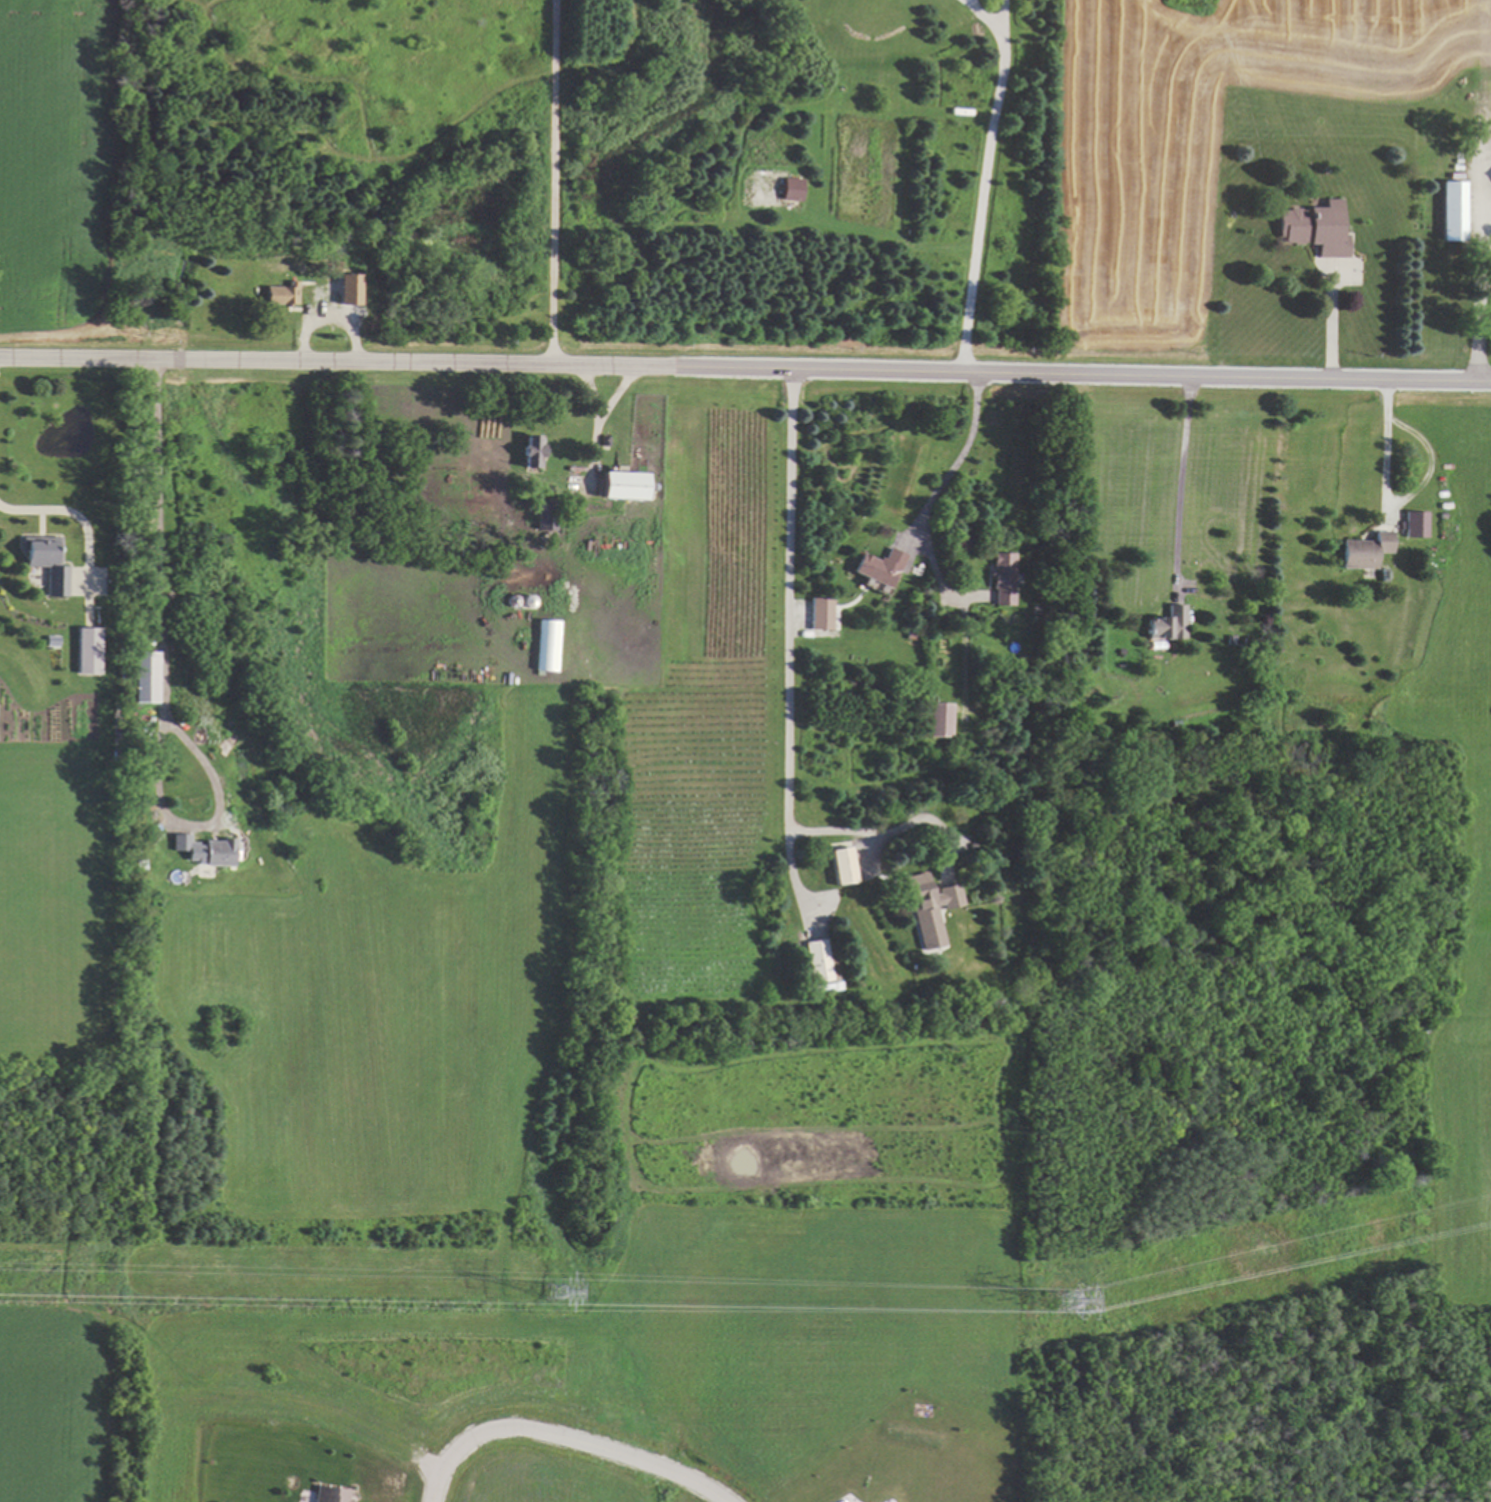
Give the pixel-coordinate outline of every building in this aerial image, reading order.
[(800,200),(801,178),(782,177),(781,199),(800,200)] [(1441,240),(1464,240),(1465,181),(1441,180),(1441,240)] [(1347,257),(1348,234),(1340,234),(1340,198),(1323,198),(1323,208),(1277,207),(1277,243),(1316,243),(1316,257),(1347,257)] [(358,304),(358,274),(338,273),(337,304),(358,304)] [(295,304),(296,285),(265,284),(264,303),(295,304)] [(520,466),(539,467),(540,435),(521,434),(520,466)] [(644,499),(645,472),(601,471),(600,498),(644,499)] [(1427,537),(1427,511),(1405,511),(1404,536),(1427,537)] [(1342,539),(1341,567),(1376,568),(1376,552),(1391,553),(1392,531),(1374,531),(1374,540),(1342,539)] [(67,596),(67,566),(59,566),(59,537),(24,537),(24,566),(46,566),(46,596),(67,596)] [(891,587),(903,553),(887,547),(882,560),(860,552),(853,573),(891,587)] [(1013,606),(1014,552),(992,552),(991,605),(1013,606)] [(833,598),(812,598),(812,629),(832,629),(833,598)] [(1146,617),(1146,639),(1184,640),(1184,604),(1170,604),(1170,617),(1146,617)] [(559,619),(538,619),(536,671),(558,671),(559,619)] [(75,674),(100,674),(101,627),(76,627),(75,674)] [(157,652),(133,652),(133,702),(156,702),(157,652)] [(951,703),(929,702),(928,736),(950,737),(951,703)] [(171,850),(186,850),(186,859),(194,859),(194,865),(232,865),(232,859),(238,859),(239,850),(232,850),(232,841),(189,840),(189,834),(171,834),(171,850)] [(828,851),(835,886),(857,881),(850,846),(828,851)] [(919,950),(943,945),(936,909),(962,904),(958,884),(930,890),(926,872),(903,876),(908,899),(912,898),(914,908),(911,909),(919,950)] [(810,984),(832,980),(825,938),(803,942),(810,984)] [(350,1489),(314,1484),(312,1501),(348,1501),(350,1489)]
